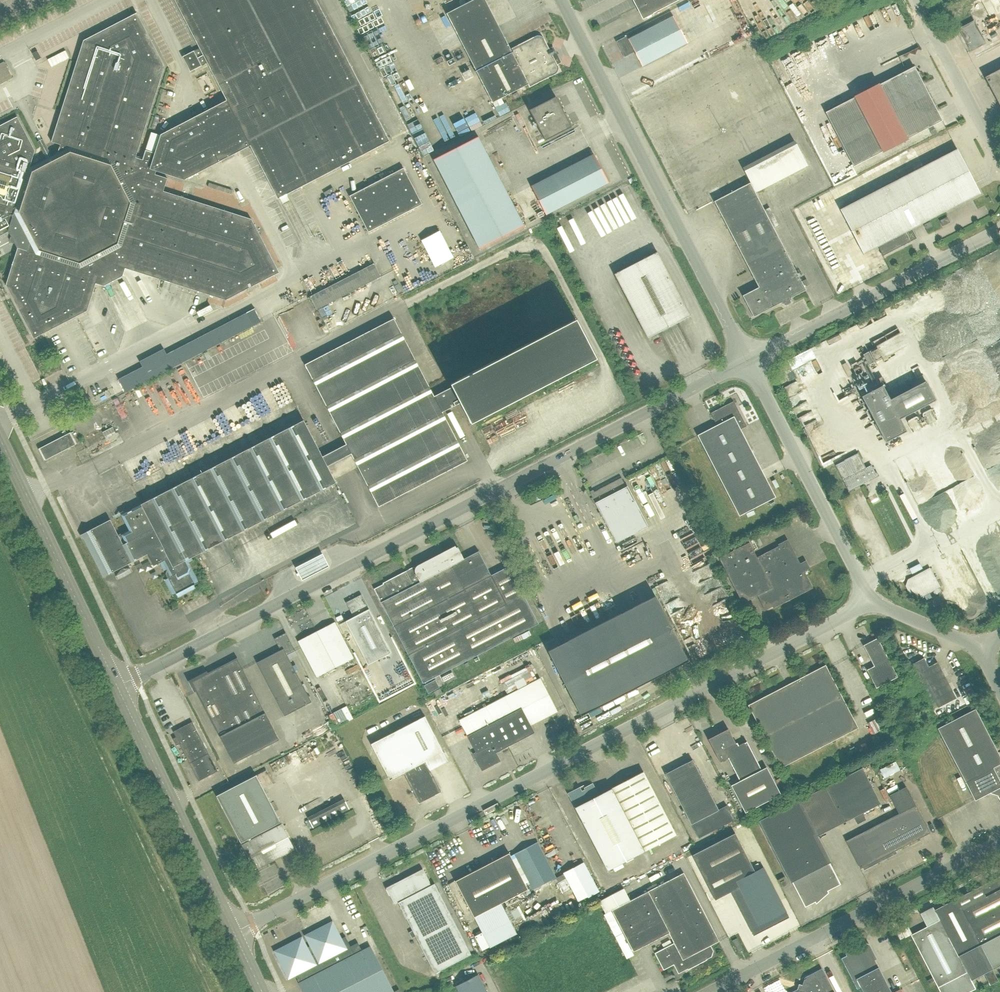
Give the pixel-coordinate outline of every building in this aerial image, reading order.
[(15,243),(17,248),(5,286),(33,339),(88,312),(96,284),(104,286),(123,276),(125,269),(226,300),(279,273),(252,219),(164,191),(167,179),(156,175),(157,172),(183,180),(219,162),(250,146),(278,199),(390,141),(316,0),(174,0),(226,101),(161,135),(155,152),(146,149),(143,159),(135,157),(164,65),(137,13),(84,41),(52,142),(61,145),(58,153),(52,156),(48,151),(44,153),(47,159),(30,168),(34,151),(17,117),(0,126),(0,236),(8,232),(11,237),(11,238),(10,238),(10,239),(10,240),(10,241),(10,242),(11,242),(11,243),(12,243),(12,244),(13,244),(14,244),(14,243),(15,243)] [(529,87),(555,74),(556,74),(556,73),(557,73),(557,72),(558,71),(558,70),(558,69),(558,68),(558,67),(558,65),(556,63),(558,59),(554,57),(553,56),(554,51),(550,50),(544,38),(543,38),(543,37),(542,36),(541,36),(540,36),(538,36),(537,36),(536,36),(535,36),(510,49),(485,0),(473,0),(446,14),(492,103),(528,85),(529,87)] [(642,19),(679,0),(633,0),(642,19)] [(969,14),(980,9),(976,2),(965,7),(969,14)] [(627,35),(616,41),(624,57),(634,52),(642,66),(687,43),(673,16),(629,39),(627,35)] [(985,43),(974,22),(960,29),(971,51),(985,43)] [(600,49),(611,43),(609,39),(598,44),(600,49)] [(38,51),(32,54),(36,61),(41,58),(38,51)] [(194,51),(182,57),(190,72),(202,66),(194,51)] [(902,73),(897,76),(879,85),(878,84),(854,96),(854,97),(825,113),(853,167),(882,151),(883,152),(907,140),(907,139),(942,121),(919,76),(920,72),(904,67),(902,73)] [(985,78),(999,106),(999,70),(985,78)] [(403,90),(410,86),(405,77),(398,81),(403,90)] [(556,96),(529,110),(545,141),(571,127),(556,96)] [(453,111),(462,106),(460,102),(451,107),(453,111)] [(396,107),(401,117),(406,114),(400,105),(396,107)] [(147,129),(143,146),(151,148),(155,130),(147,129)] [(479,249),(524,226),(478,136),(434,159),(479,249)] [(418,152),(428,149),(426,142),(416,146),(418,152)] [(878,246),(882,255),(909,241),(905,232),(980,193),(957,149),(840,210),(863,254),(878,246)] [(594,154),(544,180),(558,208),(608,183),(594,154)] [(403,167),(349,196),(368,232),(422,203),(403,167)] [(558,208),(544,180),(531,186),(546,215),(558,208)] [(790,297),(805,289),(801,281),(750,182),(714,201),(758,287),(742,295),(753,316),(781,302),(782,304),(783,303),(784,305),(786,305),(790,303),(791,302),(790,300),(791,299),(790,297)] [(942,226),(944,225),(949,222),(947,217),(939,221),(942,226)] [(615,274),(648,338),(690,315),(657,251),(615,274)] [(374,263),(310,296),(316,309),(381,275),(374,263)] [(140,362),(143,368),(119,380),(126,393),(261,321),(255,309),(167,355),(164,350),(140,362)] [(127,531),(133,528),(147,555),(148,554),(154,566),(160,563),(164,571),(167,572),(165,574),(167,578),(164,580),(173,596),(176,594),(178,598),(196,588),(194,585),(199,582),(189,563),(193,561),(191,557),(336,483),(327,466),(351,454),(379,507),(468,460),(442,412),(460,403),(470,423),(596,358),(575,319),(450,384),(452,387),(434,396),(394,319),(305,365),(346,444),(322,457),(303,420),(142,503),(132,508),(119,515),(127,531)] [(662,331),(667,341),(671,339),(667,329),(662,331)] [(863,354),(869,365),(874,362),(868,352),(863,354)] [(115,376),(110,378),(114,387),(119,384),(115,376)] [(862,396),(885,442),(906,431),(900,419),(936,400),(926,381),(890,400),(882,385),(862,396)] [(697,435),(697,436),(739,516),(775,497),(740,429),(746,427),(733,401),(710,413),(716,425),(697,435)] [(77,443),(71,432),(62,436),(68,448),(77,443)] [(835,465),(843,480),(849,492),(877,477),(871,465),(866,468),(858,454),(843,461),(835,465)] [(629,485),(627,486),(623,477),(591,494),(593,497),(591,498),(594,503),(595,503),(616,543),(649,526),(629,485)] [(866,493),(869,500),(875,498),(872,491),(866,493)] [(498,515),(493,517),(500,530),(505,527),(498,515)] [(110,520),(81,535),(83,539),(84,538),(104,577),(147,555),(133,528),(127,531),(118,536),(110,520)] [(756,557),(749,542),(718,558),(742,603),(757,596),(764,611),(810,587),(786,542),(756,557)] [(509,566),(491,575),(479,551),(464,559),(458,547),(456,548),(455,546),(386,582),(387,582),(374,589),(394,627),(423,683),(538,623),(509,566)] [(298,574),(325,562),(320,551),(294,563),(298,574)] [(700,574),(712,567),(707,559),(695,566),(700,574)] [(909,583),(905,586),(911,596),(915,594),(918,599),(940,587),(930,567),(907,579),(909,583)] [(599,598),(609,593),(602,580),(593,586),(599,598)] [(346,621),(368,664),(391,652),(361,594),(346,602),(353,617),(346,621)] [(688,660),(655,596),(548,651),(581,715),(688,660)] [(317,631),(297,642),(316,677),(353,657),(335,621),(317,631)] [(529,630),(513,638),(515,642),(531,635),(529,630)] [(311,702),(287,655),(295,651),(286,633),(276,638),(281,649),(257,662),(284,716),(311,702)] [(863,645),(873,666),(866,670),(876,688),(897,677),(877,638),(863,645)] [(243,724),(265,712),(237,658),(215,670),(243,724)] [(938,707),(955,698),(937,662),(928,667),(923,658),(914,663),(938,707)] [(858,728),(825,665),(748,705),(780,768),(858,728)] [(265,712),(243,724),(215,670),(192,682),(234,762),(279,739),(265,712)] [(436,679),(424,685),(428,693),(440,687),(436,679)] [(467,737),(468,736),(476,753),(473,754),(482,771),(501,762),(496,752),(534,733),(530,726),(557,712),(540,679),(459,720),(467,737)] [(937,729),(974,801),(994,790),(999,801),(999,763),(994,766),(986,750),(994,746),(975,709),(937,729)] [(864,719),(870,730),(879,725),(873,714),(864,719)] [(423,801),(425,801),(441,792),(430,771),(426,762),(444,752),(425,716),(371,744),(389,778),(391,776),(392,779),(403,773),(417,799),(417,798),(419,797),(423,799),(424,801),(423,801)] [(566,721),(561,723),(568,735),(572,733),(566,721)] [(217,771),(208,753),(192,723),(174,732),(199,780),(217,771)] [(722,732),(708,740),(719,762),(725,759),(724,757),(726,756),(739,781),(731,786),(745,813),(780,795),(766,767),(761,770),(746,742),(738,746),(737,743),(735,744),(731,735),(727,737),(727,738),(724,737),(724,736),(722,732)] [(880,774),(896,766),(892,758),(876,765),(880,774)] [(692,760),(665,774),(691,824),(699,839),(734,820),(726,805),(718,810),(692,760)] [(829,863),(831,862),(817,835),(880,803),(861,767),(758,821),(789,882),(791,881),(805,907),(815,902),(813,898),(840,884),(829,863)] [(579,788),(568,794),(575,807),(574,808),(607,871),(676,835),(643,772),(611,789),(598,796),(592,784),(584,788),(585,790),(581,791),(579,788)] [(216,796),(242,844),(255,870),(295,849),(281,824),(282,824),(256,775),(216,796)] [(889,796),(898,814),(846,841),(860,869),(929,833),(906,787),(889,796)] [(734,833),(692,855),(715,900),(731,892),(752,932),(753,932),(756,933),(757,934),(789,917),(763,867),(754,872),(754,871),(734,833)] [(510,856),(527,889),(529,892),(555,878),(537,842),(510,856)] [(527,889),(508,853),(482,867),(501,903),(527,889)] [(596,892),(581,863),(564,872),(564,873),(567,878),(579,901),(596,892)] [(437,866),(432,869),(440,884),(445,882),(437,866)] [(482,867),(455,881),(489,948),(516,933),(501,903),(482,867)] [(386,888),(394,904),(398,902),(412,931),(408,933),(412,939),(415,937),(434,974),(471,955),(436,887),(432,889),(422,869),(386,888)] [(555,884),(567,878),(564,873),(553,879),(555,884)] [(678,973),(687,969),(688,970),(706,960),(706,959),(711,957),(713,951),(710,946),(719,941),(683,873),(658,886),(656,883),(647,889),(648,892),(630,901),(624,889),(599,901),(606,913),(612,910),(634,952),(669,933),(674,943),(655,953),(663,970),(673,964),(678,973)] [(910,935),(933,978),(927,980),(929,983),(934,981),(940,991),(969,991),(975,989),(971,980),(999,965),(999,876),(934,910),(939,920),(926,926),(910,935)] [(732,900),(728,902),(734,914),(738,911),(732,900)] [(922,923),(936,918),(930,903),(917,908),(922,923)] [(593,928),(576,936),(581,946),(598,937),(593,928)] [(326,970),(335,965),(349,991),(393,991),(370,947),(362,951),(358,943),(350,946),(345,937),(338,940),(335,933),(328,930),(320,931),(314,937),(313,945),(314,947),(326,970)] [(576,936),(559,945),(564,955),(581,946),(576,936)] [(598,937),(581,946),(586,955),(603,946),(598,937)] [(738,952),(743,950),(737,938),(732,941),(738,952)] [(482,939),(471,944),(474,951),(485,945),(482,939)] [(841,958),(857,989),(860,987),(863,991),(891,991),(868,948),(869,946),(864,945),(863,947),(841,958)] [(300,983),(326,970),(314,947),(306,951),(305,949),(297,946),(290,946),(284,952),(282,959),(286,966),(293,970),(300,983)] [(581,946),(564,955),(569,964),(586,955),(581,946)] [(603,946),(586,955),(590,964),(608,956),(603,946)] [(541,955),(524,963),(529,973),(546,964),(541,955)] [(586,955),(569,964),(573,973),(590,964),(586,955)] [(524,963),(507,972),(512,981),(529,973),(524,963)] [(546,964),(529,973),(534,982),(551,973),(546,964)] [(335,965),(326,970),(300,983),(299,983),(303,991),(349,991),(335,965)] [(822,969),(814,973),(806,977),(807,979),(804,981),(802,985),(800,984),(798,989),(792,991),(833,991),(822,969)] [(529,973),(512,981),(517,991),(534,982),(529,973)] [(458,991),(486,991),(477,974),(455,986),(458,991)] [(604,990),(605,991),(626,991),(621,981),(604,990)] [(517,991),(539,991),(534,982),(517,991)]
